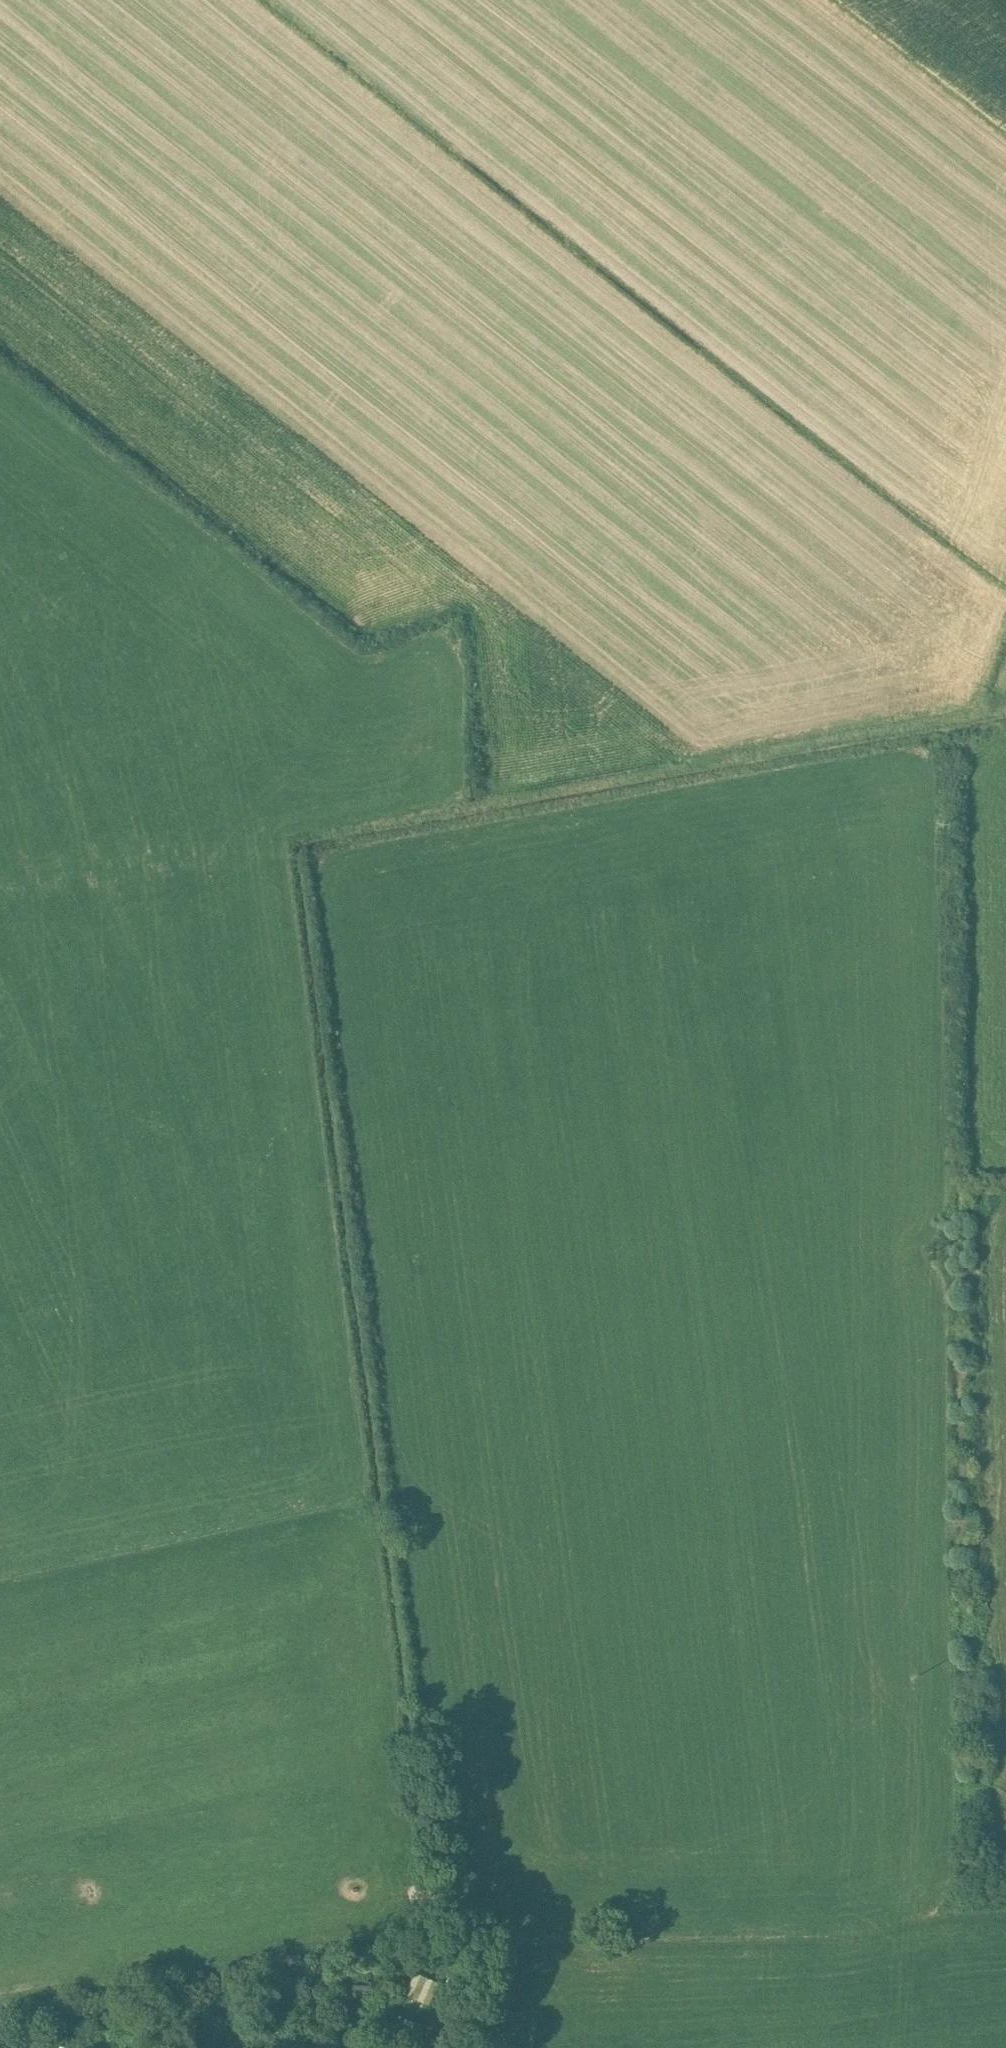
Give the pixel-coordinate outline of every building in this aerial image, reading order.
[(415,1972),(406,1994),(430,2004),(439,1982),(415,1972)]
